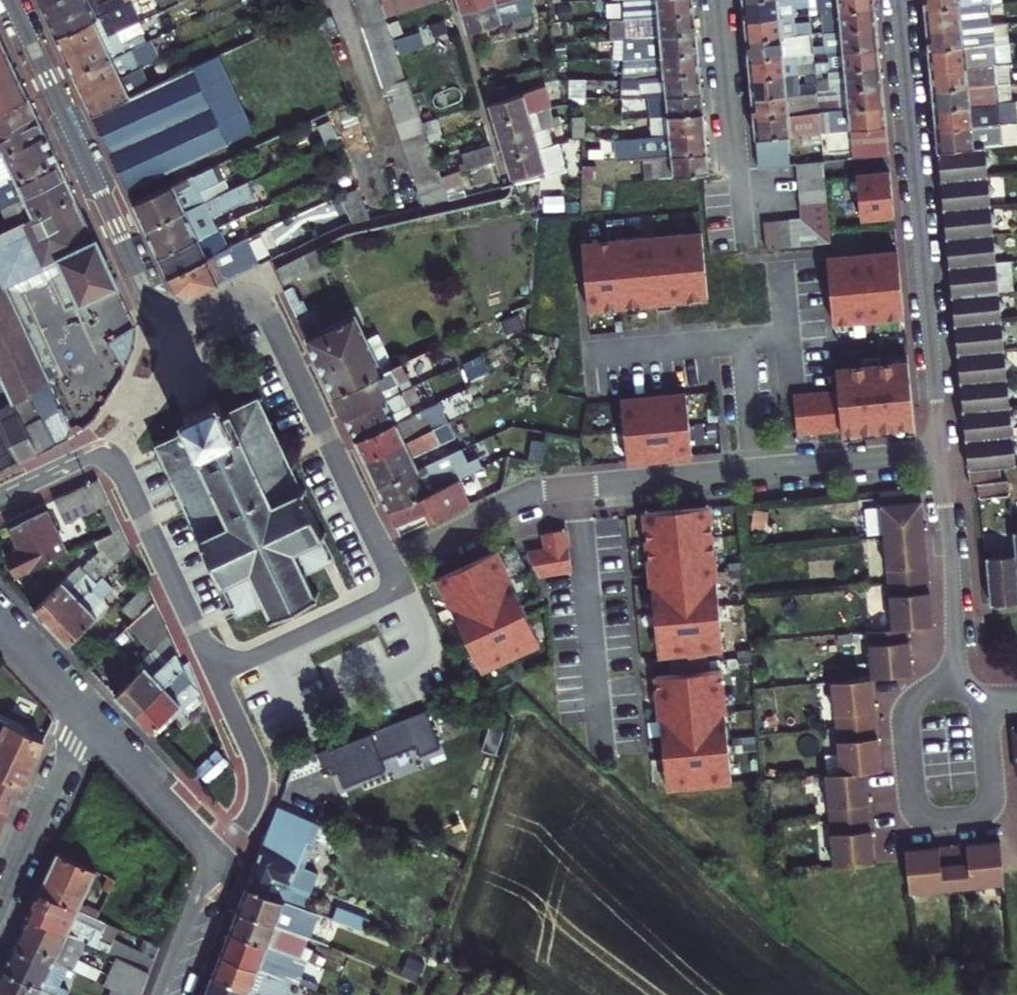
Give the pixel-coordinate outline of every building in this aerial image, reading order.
[(41,13),(69,0),(34,0),(41,13)] [(54,42),(96,22),(93,14),(104,10),(99,0),(69,0),(41,13),(54,42)] [(122,0),(111,0),(117,12),(126,8),(122,0)] [(266,10),(276,6),(274,0),(262,0),(266,10)] [(380,0),(346,0),(378,96),(385,94),(422,212),(448,205),(386,19),(380,1),(380,0)] [(386,19),(437,4),(436,0),(385,0),(380,1),(386,19)] [(460,18),(495,7),(492,0),(454,0),(460,18)] [(530,18),(527,0),(517,0),(495,7),(460,18),(466,37),(530,18)] [(657,22),(693,19),(691,0),(669,0),(656,1),(623,5),(623,20),(623,25),(631,25),(657,22)] [(742,5),(745,24),(781,21),(810,18),(809,6),(808,0),(802,0),(803,10),(780,12),(779,2),(742,5)] [(839,6),(815,9),(814,0),(808,0),(809,6),(810,18),(840,15),(874,12),(873,0),(838,0),(839,6)] [(924,14),(989,7),(989,0),(923,0),(924,14)] [(54,42),(63,61),(133,28),(137,27),(128,7),(126,8),(117,12),(96,22),(54,42)] [(924,14),(926,34),(992,28),(989,7),(924,14)] [(840,15),(842,35),(877,32),(874,12),(840,15)] [(624,37),(624,45),(695,38),(694,31),(693,19),(657,22),(658,34),(624,37)] [(812,38),(811,30),(804,31),(804,28),(782,30),(781,21),(745,24),(746,45),(783,41),(805,39),(812,38)] [(623,25),(622,33),(631,32),(631,25),(623,25)] [(63,61),(72,80),(142,47),(133,28),(63,61)] [(992,28),(926,34),(927,47),(928,54),(994,48),(992,28)] [(812,38),(819,38),(818,30),(811,30),(812,38)] [(814,58),(844,55),(878,52),(877,32),(842,35),(843,45),(822,47),(822,49),(813,50),(814,58)] [(624,45),(623,65),(697,59),(695,38),(624,45)] [(746,45),(748,63),(785,60),(814,58),(813,50),(784,53),(783,41),(746,45)] [(72,80),(81,100),(141,72),(158,64),(148,45),(142,47),(72,80)] [(1012,68),(1010,47),(994,49),(996,69),(996,70),(1009,69),(1012,68)] [(928,54),(930,75),(996,69),(994,49),(994,48),(928,54)] [(844,55),(846,75),(880,72),(878,52),(844,55)] [(0,60),(0,115),(27,102),(16,80),(6,58),(0,60)] [(785,60),(748,63),(750,84),(787,81),(816,78),(815,69),(814,58),(785,60)] [(622,85),(663,81),(698,78),(697,59),(623,65),(622,85)] [(150,92),(91,120),(96,131),(126,195),(159,181),(252,137),(216,61),(150,92)] [(834,67),(815,69),(816,78),(835,76),(834,67)] [(930,75),(932,95),(989,89),(998,90),(996,70),(996,69),(930,75)] [(1010,89),(1009,69),(996,70),(998,90),(1002,90),(1010,89)] [(141,72),(81,100),(91,120),(150,92),(141,72)] [(817,97),(848,95),(882,91),(880,72),(846,75),(847,86),(817,88),(817,97)] [(627,105),(665,102),(701,98),(698,78),(663,81),(622,85),(622,105),(627,105)] [(750,84),(752,103),(789,100),(817,97),(817,88),(788,91),(787,81),(750,84)] [(932,95),(934,115),(1000,109),(998,90),(989,89),(932,95)] [(485,96),(488,109),(508,104),(504,90),(485,96)] [(848,95),(850,114),(884,111),(882,91),(848,95)] [(488,109),(494,128),(545,114),(544,94),(508,104),(488,109)] [(752,103),(754,123),(791,120),(819,117),(819,110),(817,97),(789,100),(752,103)] [(657,123),(667,122),(702,118),(701,98),(665,102),(667,114),(657,114),(657,123)] [(36,122),(27,102),(0,115),(0,140),(36,122)] [(628,112),(627,105),(622,105),(616,106),(615,114),(628,112)] [(934,115),(936,135),(1002,129),(1000,110),(1000,109),(934,115)] [(1009,129),(1006,109),(1000,110),(1002,129),(1002,130),(1009,129)] [(820,129),(822,137),(852,134),(855,165),(889,161),(884,111),(850,114),(827,116),(819,117),(820,129)] [(494,128),(499,145),(546,131),(545,114),(494,128)] [(317,155),(337,145),(325,117),(304,126),(317,155)] [(754,123),(759,174),(790,171),(787,140),(822,137),(820,129),(819,117),(791,120),(754,123)] [(651,143),(669,142),(704,138),(702,118),(667,122),(668,133),(650,135),(651,143)] [(0,140),(0,157),(3,163),(45,142),(36,122),(0,140)] [(573,145),(574,126),(562,126),(561,145),(573,145)] [(936,135),(938,156),(985,152),(1004,150),(1002,130),(1002,129),(936,135)] [(499,145),(505,164),(547,152),(546,131),(499,145)] [(653,163),(671,161),(706,157),(704,138),(669,142),(670,154),(653,156),(653,163)] [(3,163),(14,188),(19,185),(57,167),(45,142),(3,163)] [(561,149),(547,152),(547,179),(567,174),(561,149)] [(460,161),(465,175),(496,166),(492,151),(460,161)] [(516,181),(517,187),(542,181),(547,179),(547,152),(505,164),(511,183),(516,181)] [(971,490),(975,489),(977,505),(1006,503),(1005,487),(998,487),(996,473),(1014,471),(1013,461),(1016,456),(1016,453),(1012,449),(1011,432),(1016,426),(1009,420),(1008,405),(1014,397),(1007,392),(1005,374),(1010,368),(1004,363),(1003,347),(1009,340),(1001,335),(1000,317),(1005,310),(999,305),(998,290),(1003,283),(996,277),(995,261),(1001,253),(994,248),(992,232),(998,226),(991,219),(989,204),(996,197),(988,191),(987,175),(993,168),(986,162),(985,152),(938,156),(967,490),(971,490)] [(654,175),(654,185),(708,179),(706,157),(671,161),(672,173),(654,175)] [(624,166),(612,167),(612,175),(625,174),(624,166)] [(14,188),(22,205),(65,184),(57,167),(19,185),(14,188)] [(820,168),(792,171),(793,186),(821,183),(820,168)] [(133,209),(145,235),(204,207),(199,194),(222,184),(216,170),(165,193),(133,209)] [(890,178),(857,181),(860,225),(894,222),(890,178)] [(623,188),(622,179),(612,180),(611,189),(620,188),(623,188)] [(126,195),(133,209),(165,193),(159,181),(126,195)] [(793,186),(795,200),(823,198),(821,183),(793,186)] [(65,184),(22,205),(31,225),(74,204),(65,184)] [(204,207),(145,235),(157,261),(246,220),(251,217),(238,191),(204,207)] [(358,195),(342,201),(353,229),(370,225),(358,195)] [(795,200),(796,213),(824,210),(823,198),(795,200)] [(12,411),(28,401),(48,389),(47,387),(3,292),(56,266),(78,311),(116,294),(96,246),(94,247),(74,204),(31,225),(19,231),(24,241),(6,250),(1,239),(0,240),(0,384),(12,411)] [(824,210),(796,213),(797,227),(828,249),(824,210)] [(157,261),(166,281),(227,254),(222,243),(250,230),(246,220),(157,261)] [(1,239),(14,233),(9,223),(0,227),(0,240),(1,239)] [(828,249),(797,227),(785,228),(788,253),(828,249)] [(785,228),(772,230),(775,255),(788,253),(785,228)] [(775,255),(772,230),(761,231),(763,256),(775,255)] [(702,239),(581,250),(587,315),(655,309),(656,316),(673,315),(672,307),(708,304),(702,239)] [(248,244),(227,254),(166,281),(174,297),(188,302),(261,270),(248,244)] [(897,257),(826,264),(832,329),(903,323),(897,257)] [(274,274),(281,289),(315,274),(308,258),(274,274)] [(47,387),(56,380),(20,299),(50,285),(64,317),(78,311),(56,266),(3,292),(47,387)] [(293,290),(284,294),(334,401),(397,373),(380,335),(365,341),(355,319),(323,334),(314,314),(309,316),(305,304),(300,306),(293,290)] [(907,361),(878,363),(879,371),(908,368),(907,361)] [(863,373),(836,375),(838,398),(793,402),(796,439),(841,435),(841,440),(860,438),(861,445),(895,442),(894,434),(913,433),(908,368),(879,371),(878,363),(862,365),(863,373)] [(862,365),(835,367),(836,375),(863,373),(862,365)] [(334,401),(344,424),(409,395),(413,393),(403,370),(397,373),(334,401)] [(448,390),(453,402),(469,395),(464,383),(448,390)] [(37,459),(74,441),(48,389),(28,401),(40,424),(24,432),(37,459)] [(344,424),(355,447),(411,421),(407,412),(415,409),(409,395),(344,424)] [(185,520),(186,523),(191,521),(200,543),(197,545),(198,548),(203,546),(221,586),(217,588),(219,592),(223,589),(238,620),(265,607),(271,619),(265,621),(267,624),(272,622),(273,624),(275,623),(278,629),(281,627),(279,621),(312,606),(314,611),(318,609),(315,604),(318,604),(316,601),(322,599),(321,595),(314,598),(306,579),(334,566),(323,542),(328,539),(326,536),(321,538),(303,499),(308,497),(307,493),(301,496),(291,474),(297,472),(295,468),(290,471),(281,451),(287,449),(285,446),(279,448),(271,429),(276,427),(275,423),(269,426),(260,406),(266,403),(264,400),(258,403),(255,397),(251,399),(254,405),(224,418),(217,404),(183,420),(186,426),(181,427),(179,438),(161,446),(158,441),(156,442),(157,446),(155,447),(156,451),(152,452),(154,456),(158,454),(168,475),(163,476),(165,480),(169,478),(177,496),(174,497),(175,501),(180,499),(188,518),(185,520)] [(685,399),(620,406),(626,469),(692,462),(685,399)] [(355,447),(365,468),(443,432),(439,424),(429,428),(424,415),(411,421),(355,447)] [(0,432),(19,468),(37,459),(24,432),(19,423),(0,432)] [(365,468),(378,496),(420,476),(414,463),(461,441),(454,427),(443,432),(365,468)] [(19,468),(0,432),(0,478),(19,468)] [(913,433),(894,434),(895,442),(914,440),(913,433)] [(860,438),(841,440),(842,447),(861,445),(860,438)] [(378,496),(389,519),(459,486),(460,486),(457,477),(437,486),(434,478),(452,470),(449,462),(420,476),(378,496)] [(106,476),(65,496),(76,520),(117,500),(106,476)] [(459,486),(389,519),(396,532),(425,519),(430,528),(470,509),(459,486)] [(933,635),(919,493),(880,497),(894,639),(868,641),(874,688),(913,684),(909,638),(933,635)] [(55,509),(15,527),(24,546),(18,549),(21,554),(13,557),(21,574),(73,550),(55,509)] [(645,518),(659,661),(672,660),(709,656),(725,655),(711,512),(645,518)] [(107,538),(121,566),(128,558),(139,548),(129,527),(107,538)] [(546,556),(528,558),(538,581),(571,576),(565,536),(543,539),(546,556)] [(1015,561),(985,564),(989,611),(1016,609),(1016,538),(1013,539),(1015,561)] [(139,548),(128,558),(135,571),(145,561),(139,548)] [(496,557),(437,585),(480,677),(539,649),(496,557)] [(59,625),(113,573),(109,568),(101,576),(89,563),(42,608),(59,625)] [(59,625),(75,643),(106,613),(99,606),(111,595),(107,590),(123,574),(118,567),(113,573),(59,625)] [(129,605),(142,620),(162,599),(154,582),(129,605)] [(193,665),(162,599),(142,620),(138,624),(161,648),(144,664),(148,668),(122,693),(142,713),(193,665)] [(709,656),(672,660),(673,680),(711,676),(709,656)] [(142,713),(162,735),(207,695),(193,665),(142,713)] [(673,680),(657,681),(668,794),(734,788),(722,675),(711,676),(673,680)] [(827,787),(836,877),(876,874),(868,783),(882,782),(874,689),(833,692),(841,785),(827,787)] [(426,712),(331,754),(346,789),(389,771),(384,760),(418,745),(422,754),(441,746),(426,712)] [(32,761),(44,739),(0,718),(0,746),(32,761)] [(9,809),(32,761),(0,746),(0,805),(9,809)] [(224,751),(206,769),(216,780),(235,762),(224,751)] [(10,810),(9,809),(0,805),(0,831),(10,810)] [(275,816),(245,896),(302,918),(314,885),(295,877),(306,850),(303,848),(310,830),(275,816)] [(908,860),(912,904),(1007,894),(1003,851),(908,860)] [(40,893),(95,919),(98,912),(79,903),(94,871),(58,854),(40,893)] [(113,880),(102,875),(95,889),(107,894),(113,880)] [(40,893),(28,917),(84,943),(119,960),(148,973),(149,970),(153,960),(113,941),(111,945),(97,939),(105,923),(95,919),(40,893)] [(245,896),(237,917),(307,946),(316,924),(302,918),(245,896)] [(28,917),(14,947),(33,956),(38,945),(57,954),(55,959),(66,965),(72,968),(84,943),(28,917)] [(237,917),(228,940),(289,963),(299,967),(307,946),(237,917)] [(228,940),(226,945),(220,962),(296,991),(304,994),(312,994),(313,991),(282,979),(289,963),(228,940)] [(3,969),(57,994),(80,994),(57,984),(66,965),(55,959),(57,954),(38,945),(33,956),(14,947),(3,969)] [(119,960),(107,985),(116,990),(126,994),(140,994),(148,973),(119,960)] [(220,962),(212,984),(240,994),(294,994),(296,991),(220,962)] [(3,969),(0,976),(0,994),(3,994),(38,994),(39,993),(44,994),(57,994),(3,969)] [(212,984),(208,994),(240,994),(212,984)]
